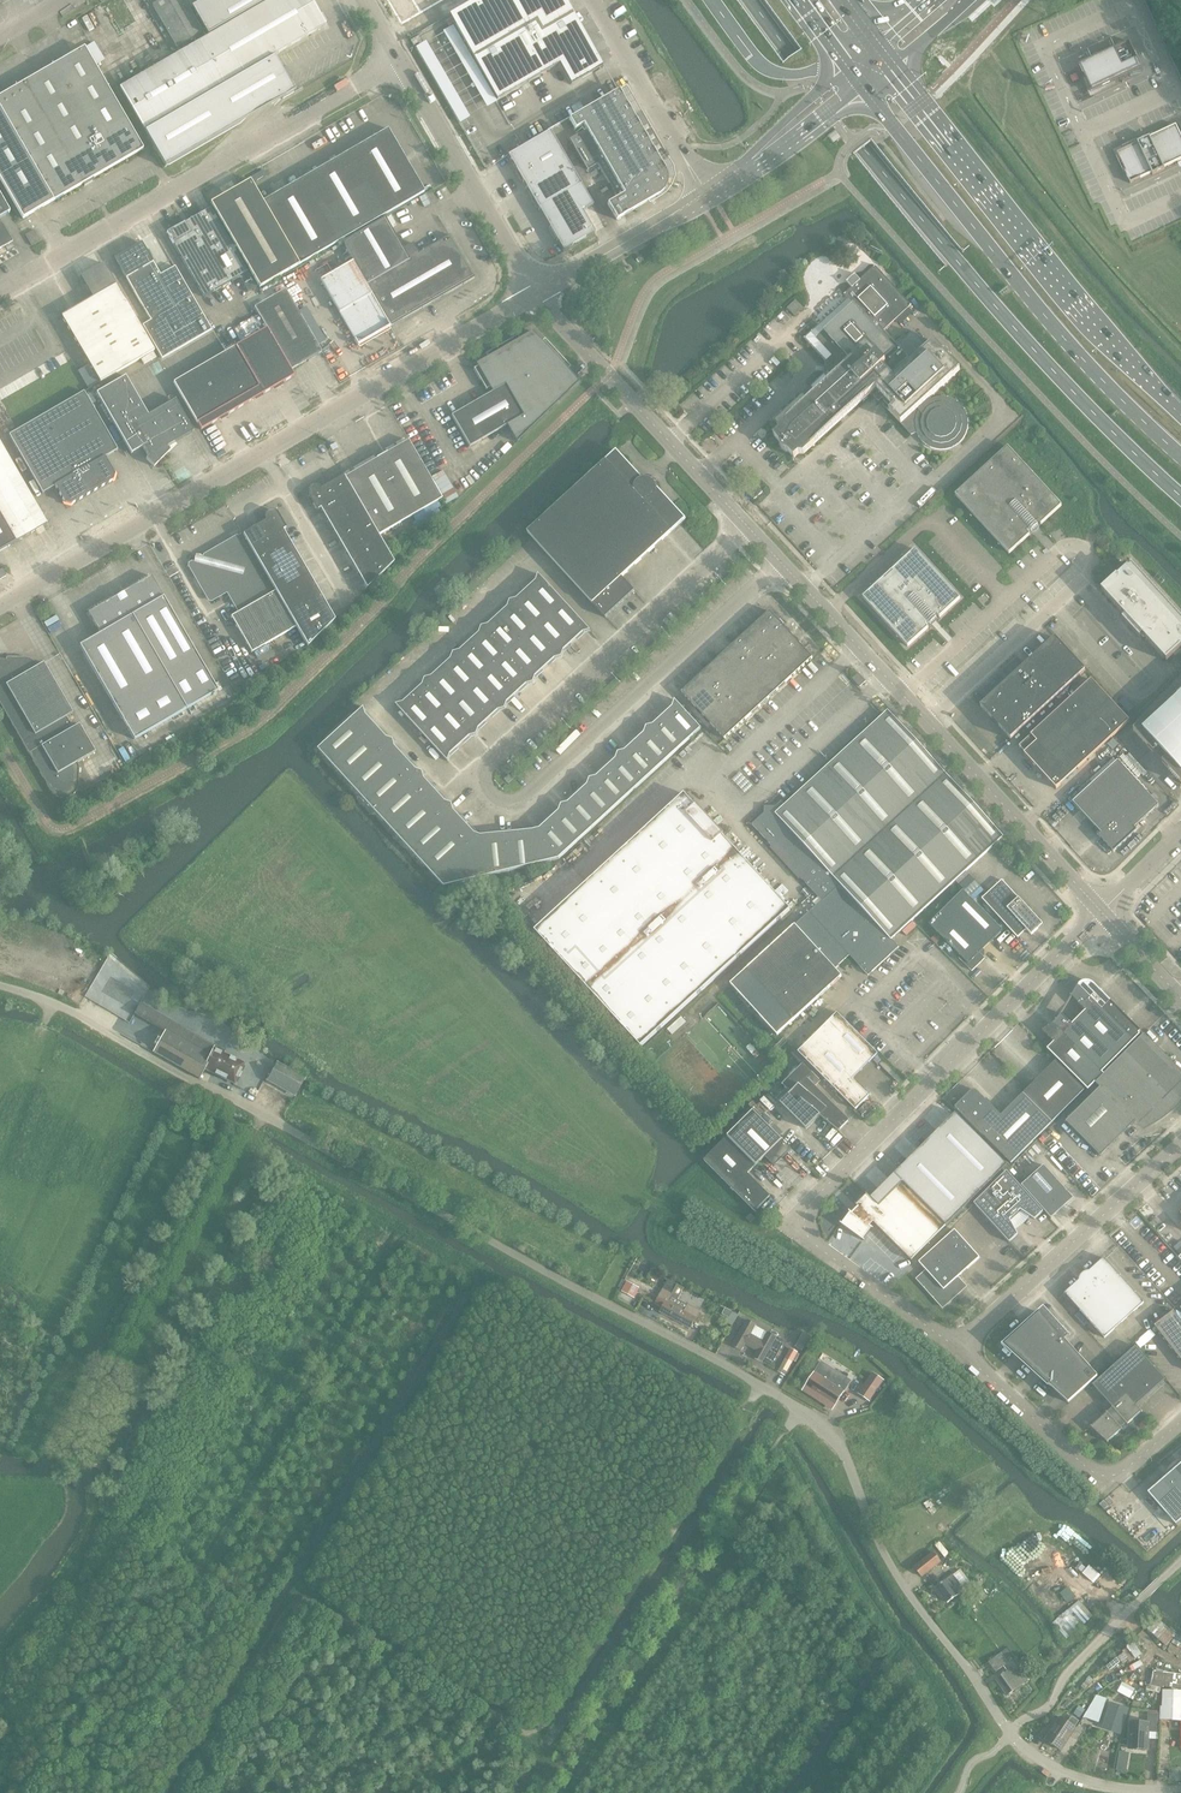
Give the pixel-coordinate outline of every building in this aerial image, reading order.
[(0,64),(0,180),(23,219),(144,150),(111,94),(176,56),(143,0),(110,0),(0,64)] [(294,91),(278,64),(273,56),(274,55),(308,36),(312,34),(325,26),(324,24),(323,23),(319,17),(319,16),(317,12),(310,1),(310,0),(274,0),(164,64),(120,89),(145,131),(144,131),(165,168),(241,124),(267,98),(274,91),(283,99),(295,93),(294,91)] [(184,0),(163,0),(153,5),(177,47),(203,33),(184,0)] [(192,9),(208,37),(271,0),(207,0),(192,9)] [(449,17),(497,100),(560,64),(572,85),(603,67),(565,0),(478,0),(449,17)] [(411,41),(414,46),(422,41),(419,36),(411,41)] [(1089,85),(1092,93),(1143,70),(1130,42),(1127,44),(1126,41),(1121,44),(1122,46),(1102,55),(1101,53),(1096,55),(1097,58),(1080,66),(1086,81),(1084,82),(1086,86),(1089,85)] [(587,110),(569,120),(575,130),(583,125),(584,125),(586,129),(586,130),(583,132),(570,139),(588,170),(598,164),(618,199),(607,204),(617,220),(624,216),(626,215),(634,210),(648,202),(649,201),(656,197),(659,195),(664,191),(667,185),(667,178),(665,172),(665,171),(664,171),(627,107),(618,91),(617,92),(587,110)] [(1118,153),(1126,172),(1125,172),(1126,173),(1131,184),(1152,173),(1153,175),(1165,169),(1164,167),(1180,160),(1180,135),(1176,125),(1174,126),(1173,125),(1170,127),(1170,128),(1154,135),(1154,134),(1150,136),(1151,137),(1147,139),(1147,138),(1135,144),(1135,145),(1118,153)] [(388,129),(346,154),(263,202),(250,181),(242,185),(211,204),(260,288),(425,192),(412,171),(412,168),(409,162),(406,161),(388,129)] [(550,132),(508,156),(563,251),(595,233),(582,212),(593,206),(550,132)] [(10,213),(0,195),(0,219),(10,213)] [(211,208),(167,233),(174,245),(174,244),(204,297),(239,277),(248,272),(211,208)] [(409,259),(403,249),(385,218),(343,243),(391,326),(475,278),(450,235),(409,259)] [(13,242),(0,219),(0,249),(13,242)] [(34,231),(26,236),(32,246),(40,241),(34,231)] [(115,258),(120,268),(151,321),(142,326),(162,359),(212,330),(191,293),(175,267),(161,275),(142,243),(115,258)] [(321,280),(336,307),(334,308),(337,313),(339,312),(358,345),(390,326),(353,262),(321,280)] [(94,298),(61,316),(100,383),(154,351),(116,285),(104,264),(82,277),(94,298)] [(802,394),(774,420),(779,426),(779,431),(774,436),(780,443),(780,444),(780,445),(781,445),(781,446),(781,447),(782,448),(782,449),(783,449),(783,450),(784,450),(785,451),(786,451),(787,451),(788,451),(795,458),(799,454),(804,454),(805,454),(806,453),(812,447),(813,447),(813,446),(819,441),(820,440),(826,434),(827,434),(827,433),(833,427),(833,428),(834,427),(840,421),(841,421),(841,420),(847,414),(848,415),(848,414),(855,408),(855,407),(862,401),(862,402),(863,401),(862,401),(869,395),(870,394),(869,394),(871,393),(875,389),(877,388),(886,398),(884,400),(885,401),(889,406),(887,408),(893,414),(893,415),(898,421),(912,435),(917,433),(920,437),(923,442),(927,445),(931,448),(936,449),(941,450),(946,450),(951,449),(956,446),(960,443),(964,439),(966,435),(968,430),(969,425),(968,420),(967,415),(965,410),(962,406),(958,402),(953,400),(948,398),(943,397),(938,398),(933,399),(931,397),(960,370),(951,360),(952,360),(952,359),(952,358),(952,357),(951,356),(951,355),(950,354),(950,353),(949,353),(948,352),(947,352),(947,351),(946,351),(945,351),(944,351),(943,351),(934,342),(928,347),(913,331),(898,345),(884,331),(889,327),(890,325),(912,306),(911,305),(907,300),(876,267),(876,266),(861,280),(856,275),(855,274),(847,282),(847,283),(852,288),(845,294),(845,295),(845,296),(848,298),(834,311),(804,338),(823,358),(824,360),(827,363),(825,373),(823,375),(822,375),(810,386),(810,387),(813,390),(807,396),(806,396),(803,393),(802,394)] [(248,293),(257,288),(248,272),(239,277),(248,293)] [(255,307),(255,308),(291,370),(322,352),(286,289),(255,307)] [(201,430),(220,420),(295,376),(291,370),(267,329),(174,383),(201,430)] [(579,383),(578,382),(567,370),(570,367),(545,340),(542,342),(532,332),(519,339),(518,336),(487,354),(489,357),(476,364),(478,367),(474,369),(481,381),(480,382),(481,383),(482,382),(484,386),(483,386),(484,387),(486,390),(490,388),(492,392),(451,416),(470,447),(507,425),(517,443),(579,383)] [(126,377),(97,393),(132,454),(143,447),(148,457),(146,459),(154,467),(170,452),(169,451),(167,447),(192,433),(194,432),(175,400),(148,415),(126,377)] [(55,486),(64,502),(65,503),(71,505),(114,480),(115,475),(105,458),(118,450),(84,392),(9,435),(43,494),(55,486)] [(372,524),(378,535),(379,536),(442,499),(408,441),(345,478),(354,493),(360,503),(366,514),(372,524)] [(47,525),(0,443),(0,552),(47,525)] [(1028,532),(1030,530),(1033,533),(1035,533),(1036,532),(1037,532),(1038,531),(1038,530),(1039,528),(1039,527),(1036,524),(1039,522),(1041,525),(1062,506),(1008,446),(955,495),(1010,554),(1030,535),(1028,532)] [(528,533),(532,537),(606,618),(635,591),(622,578),(686,519),(658,489),(656,489),(656,488),(656,487),(655,486),(655,485),(654,484),(655,482),(651,479),(649,481),(648,480),(647,480),(645,480),(644,480),(617,451),(528,533)] [(308,495),(309,496),(317,511),(321,509),(322,512),(354,493),(345,478),(344,476),(321,489),(320,488),(319,487),(318,487),(316,486),(315,486),(314,486),(313,486),(312,487),(310,488),(309,489),(309,490),(308,491),(308,492),(308,493),(308,495)] [(755,483),(747,491),(755,499),(763,492),(755,483)] [(354,493),(322,512),(328,522),(360,503),(354,493)] [(360,503),(328,522),(334,532),(366,514),(360,503)] [(266,521),(258,525),(268,543),(285,533),(283,531),(286,529),(278,514),(277,514),(277,513),(276,512),(274,511),(273,511),(272,511),(271,511),(270,511),(268,512),(267,513),(266,514),(266,515),(265,516),(265,517),(265,518),(265,519),(265,520),(266,521)] [(366,514),(334,532),(340,543),(372,524),(366,514)] [(372,524),(340,543),(346,553),(378,535),(372,524)] [(258,525),(243,534),(253,552),(268,543),(258,525)] [(285,533),(268,543),(253,552),(259,562),(291,544),(285,533)] [(243,534),(203,557),(189,565),(210,601),(228,591),(230,595),(229,596),(234,605),(235,604),(240,612),(231,617),(252,653),(297,627),(295,625),(289,615),(283,604),(277,594),(271,583),(265,573),(259,562),(253,552),(243,534)] [(378,535),(346,553),(352,564),(384,545),(379,536),(378,535)] [(291,544),(259,562),(265,573),(297,554),(291,544)] [(384,545),(352,564),(358,574),(390,555),(384,545)] [(927,625),(929,623),(932,626),(933,626),(934,625),(935,625),(936,624),(937,623),(938,621),(938,620),(935,617),(937,615),(940,618),(961,598),(916,549),(863,597),(908,647),(929,628),(927,625)] [(297,554),(265,573),(271,583),(303,565),(297,554)] [(390,555),(358,574),(364,584),(367,589),(394,563),(390,555)] [(1108,584),(1102,590),(1125,616),(1123,619),(1140,638),(1143,635),(1167,661),(1180,648),(1180,616),(1133,563),(1134,563),(1133,562),(1108,584)] [(303,565),(271,583),(277,594),(309,575),(303,565)] [(537,581),(527,590),(551,616),(565,603),(539,574),(537,581)] [(309,575),(277,594),(283,604),(315,586),(309,575)] [(152,577),(120,595),(187,710),(218,691),(152,577)] [(315,586),(283,604),(289,615),(321,596),(315,586)] [(517,599),(511,601),(536,629),(551,616),(527,590),(517,599)] [(120,595),(115,598),(89,613),(101,634),(80,646),(135,740),(187,710),(120,595)] [(321,596),(289,615),(295,625),(327,606),(321,596)] [(508,607),(499,616),(522,642),(536,629),(511,601),(508,607)] [(565,603),(551,616),(574,642),(584,633),(591,631),(565,603)] [(327,606),(295,625),(297,627),(308,647),(335,620),(333,616),(332,616),(327,606)] [(682,693),(696,708),(707,720),(725,739),(813,658),(770,612),(682,693)] [(489,625),(482,627),(508,655),(522,642),(499,616),(489,625)] [(551,616),(536,629),(562,657),(564,651),(574,642),(551,616)] [(480,633),(470,642),(494,668),(508,655),(482,627),(480,633)] [(536,629),(522,642),(546,668),(556,659),(562,657),(536,629)] [(981,707),(992,719),(1011,740),(1086,671),(1055,638),(981,707)] [(461,651),(454,653),(479,681),(494,668),(470,642),(461,651)] [(522,642),(508,655),(534,683),(536,677),(546,668),(522,642)] [(452,659),(442,668),(465,694),(479,681),(454,653),(452,659)] [(508,655),(494,668),(518,694),(527,685),(534,683),(508,655)] [(29,754),(30,755),(51,791),(52,793),(53,794),(54,795),(55,796),(56,796),(58,797),(60,798),(62,798),(64,798),(66,798),(68,798),(70,797),(71,796),(73,795),(74,794),(76,792),(76,791),(77,790),(78,788),(78,787),(79,786),(79,785),(79,768),(79,766),(79,765),(78,764),(77,762),(95,752),(79,725),(73,728),(67,717),(73,713),(44,663),(38,667),(37,665),(36,664),(35,662),(33,661),(32,660),(30,659),(29,659),(27,658),(26,658),(23,658),(6,658),(6,660),(0,660),(0,704),(29,754)] [(432,677),(426,679),(451,707),(465,694),(442,668),(432,677)] [(494,668),(479,681),(506,709),(508,703),(518,694),(494,668)] [(866,682),(859,674),(853,679),(860,687),(866,682)] [(423,685),(414,694),(437,719),(451,707),(426,679),(423,685)] [(1092,680),(1023,744),(1024,744),(1020,747),(1025,753),(1024,754),(1057,789),(1130,722),(1092,680)] [(479,681),(465,694),(489,720),(499,711),(506,709),(479,681)] [(1154,752),(1180,782),(1180,687),(1133,730),(1154,752)] [(404,703),(397,705),(422,733),(437,719),(414,694),(404,703)] [(465,694),(451,707),(477,735),(479,729),(489,720),(465,694)] [(673,707),(663,716),(687,742),(702,729),(675,700),(673,707)] [(377,726),(366,715),(365,707),(319,749),(334,766),(377,726)] [(451,707),(437,719),(461,746),(471,737),(477,735),(451,707)] [(731,984),(741,995),(778,1035),(842,976),(835,969),(842,963),(850,955),(869,976),(899,947),(892,939),(911,922),(1004,837),(888,710),(785,805),(782,801),(776,807),(776,813),(765,813),(752,825),(822,901),(810,912),(804,917),(795,925),(731,984)] [(653,725),(647,727),(673,755),(687,742),(663,716),(653,725)] [(437,719),(422,733),(449,762),(451,755),(461,746),(437,719)] [(334,766),(349,782),(394,740),(388,738),(377,726),(334,766)] [(644,733),(635,742),(659,768),(673,755),(647,727),(644,733)] [(349,782),(363,798),(406,758),(396,747),(394,740),(349,782)] [(625,751),(619,753),(645,781),(659,768),(635,742),(625,751)] [(616,759),(607,768),(631,794),(645,781),(619,753),(618,753),(616,759)] [(363,798),(378,814),(423,772),(417,770),(406,758),(363,798)] [(1118,761),(1073,802),(1102,834),(1099,836),(1114,852),(1137,831),(1135,828),(1159,805),(1118,761)] [(597,777),(590,779),(616,807),(631,794),(607,768),(597,777)] [(423,772),(378,814),(392,830),(435,790),(425,779),(423,772)] [(509,775),(505,779),(509,784),(514,780),(509,775)] [(588,785),(578,794),(602,820),(616,807),(590,779),(588,785)] [(392,830),(407,845),(452,804),(446,802),(435,790),(392,830)] [(538,930),(537,929),(535,931),(641,1047),(791,910),(723,836),(724,835),(723,833),(721,834),(697,808),(699,807),(697,805),(696,806),(685,794),(578,892),(586,901),(544,939),(536,931),(538,930)] [(568,803),(562,805),(588,833),(602,820),(578,794),(568,803)] [(407,845),(422,861),(465,822),(454,811),(452,804),(407,845)] [(559,811),(550,820),(574,846),(588,833),(562,805),(559,811)] [(533,830),(507,833),(501,873),(559,859),(574,846),(550,820),(540,829),(533,830)] [(422,861),(445,887),(478,835),(475,833),(465,822),(422,861)] [(478,835),(445,887),(501,873),(507,833),(482,836),(478,835)] [(1039,929),(1039,928),(1039,920),(1019,898),(1002,880),(982,899),(1018,938),(1027,930),(1032,935),(1039,929)] [(985,959),(984,957),(980,953),(1003,930),(963,891),(929,924),(960,956),(959,957),(972,971),(985,959)] [(935,935),(931,939),(937,944),(940,941),(935,935)] [(111,970),(117,959),(118,958),(111,953),(103,965),(111,970)] [(225,976),(220,987),(233,994),(238,983),(225,976)] [(1079,984),(1079,985),(1102,1008),(1110,1000),(1101,990),(1100,991),(1097,991),(1097,990),(1097,989),(1097,988),(1096,987),(1096,986),(1095,984),(1094,984),(1093,983),(1092,982),(1091,982),(1090,982),(1088,981),(1087,981),(1085,981),(1084,982),(1083,982),(1081,983),(1080,984),(1079,984)] [(1078,986),(1071,997),(1072,997),(1078,1003),(1086,1011),(1079,1017),(1118,1057),(1134,1041),(1119,1026),(1102,1008),(1079,985),(1078,986)] [(1110,1000),(1102,1008),(1119,1026),(1126,1018),(1123,1015),(1124,1014),(1110,1000)] [(205,1069),(234,1083),(235,1084),(244,1064),(224,1054),(225,1051),(215,1046),(141,1003),(138,1008),(136,1006),(134,1009),(136,1011),(135,1014),(166,1032),(155,1053),(200,1079),(205,1069)] [(870,1096),(860,1087),(853,1079),(878,1054),(838,1013),(798,1052),(856,1110),(870,1096)] [(1058,1022),(1055,1024),(1051,1028),(1051,1027),(1050,1026),(1047,1028),(1046,1029),(1043,1031),(1054,1042),(1047,1049),(1088,1090),(1095,1083),(1104,1074),(1102,1072),(1118,1057),(1079,1017),(1072,1024),(1067,1019),(1062,1014),(1061,1013),(1061,1014),(1059,1017),(1058,1019),(1056,1021),(1057,1021),(1058,1022)] [(1126,1018),(1119,1026),(1134,1041),(1140,1035),(1139,1033),(1141,1032),(1142,1032),(1130,1020),(1130,1021),(1126,1018)] [(1095,1083),(1100,1088),(1066,1122),(1101,1156),(1139,1118),(1151,1118),(1155,1122),(1159,1120),(1162,1117),(1166,1115),(1169,1113),(1172,1110),(1175,1107),(1178,1105),(1180,1101),(1180,1100),(1180,1075),(1179,1072),(1176,1069),(1148,1041),(1149,1040),(1144,1034),(1104,1074),(1095,1083)] [(992,1106),(981,1095),(978,1092),(976,1090),(972,1090),(971,1092),(956,1107),(1012,1163),(1037,1137),(1085,1090),(1056,1061),(1028,1089),(1001,1115),(992,1106)] [(276,1064),(269,1077),(268,1080),(296,1096),(304,1080),(276,1064)] [(792,1092),(781,1103),(807,1129),(821,1116),(839,1131),(850,1120),(816,1086),(820,1082),(804,1064),(783,1085),(792,1092)] [(771,1196),(762,1188),(749,1174),(766,1157),(775,1166),(792,1150),(754,1111),(704,1160),(755,1211),(771,1196)] [(960,1120),(950,1130),(945,1125),(911,1160),(915,1164),(906,1174),(953,1222),(963,1212),(997,1177),(988,1168),(998,1159),(960,1120)] [(1052,1218),(1065,1206),(1074,1198),(1062,1185),(1044,1166),(1022,1186),(1052,1218)] [(1044,1212),(1007,1171),(975,1204),(1010,1243),(1010,1242),(1018,1235),(1016,1230),(1010,1220),(1021,1210),(1030,1217),(1031,1217),(1035,1220),(1043,1212),(1044,1212)] [(851,1211),(851,1212),(850,1212),(851,1212),(843,1224),(842,1223),(842,1224),(864,1240),(864,1239),(872,1228),(873,1228),(870,1226),(874,1222),(912,1260),(947,1226),(903,1182),(879,1206),(867,1193),(866,1194),(867,1195),(857,1205),(856,1204),(858,1207),(853,1213),(851,1211)] [(751,1223),(752,1222),(755,1218),(751,1214),(747,1218),(751,1223)] [(919,1262),(922,1265),(927,1271),(918,1279),(943,1307),(966,1287),(958,1278),(980,1258),(955,1230),(919,1262)] [(1080,1278),(1079,1281),(1065,1294),(1105,1338),(1144,1303),(1104,1258),(1090,1271),(1087,1271),(1085,1272),(1083,1274),(1081,1276),(1080,1278)] [(628,1282),(622,1291),(629,1295),(634,1285),(632,1284),(628,1282)] [(671,1294),(664,1289),(656,1304),(663,1308),(661,1312),(691,1328),(696,1318),(700,1311),(688,1305),(686,1310),(668,1300),(671,1294)] [(726,1308),(722,1314),(729,1317),(726,1322),(732,1326),(738,1315),(732,1312),(726,1308)] [(1180,1359),(1180,1320),(1174,1311),(1155,1326),(1180,1359)] [(1011,1355),(1014,1353),(1069,1403),(1098,1377),(1065,1340),(1070,1336),(1057,1322),(1054,1325),(1059,1331),(1058,1332),(1041,1313),(1031,1322),(1029,1321),(1002,1345),(1011,1355)] [(742,1350),(745,1344),(758,1351),(754,1357),(763,1362),(777,1337),(769,1332),(768,1333),(755,1326),(756,1325),(748,1320),(733,1345),(742,1350)] [(804,1332),(795,1347),(802,1351),(811,1336),(804,1332)] [(1093,1385),(1095,1388),(1113,1407),(1112,1408),(1113,1408),(1108,1413),(1107,1412),(1106,1413),(1107,1413),(1092,1427),(1092,1426),(1091,1427),(1108,1443),(1109,1442),(1108,1441),(1122,1429),(1122,1430),(1123,1429),(1122,1428),(1126,1423),(1128,1425),(1129,1424),(1128,1424),(1141,1412),(1142,1412),(1143,1412),(1137,1405),(1166,1380),(1136,1346),(1120,1360),(1093,1385)] [(798,1353),(791,1349),(779,1371),(785,1375),(798,1353)] [(821,1363),(808,1383),(837,1402),(850,1382),(821,1363)] [(873,1373),(859,1393),(870,1401),(884,1381),(873,1373)] [(1172,1465),(1180,1475),(1180,1464),(1179,1461),(1176,1463),(1174,1464),(1172,1465)] [(1166,1477),(1148,1492),(1176,1525),(1180,1521),(1180,1475),(1172,1465),(1171,1467),(1170,1468),(1169,1468),(1168,1471),(1171,1475),(1168,1478),(1166,1477)] [(938,1511),(930,1500),(924,1504),(932,1516),(938,1511)] [(933,1552),(915,1567),(922,1577),(941,1562),(933,1552)] [(953,1575),(947,1580),(937,1588),(948,1603),(959,1595),(958,1595),(964,1590),(953,1575)] [(1157,1618),(1147,1629),(1167,1646),(1176,1635),(1157,1618)] [(1009,1662),(1002,1653),(987,1664),(994,1674),(1009,1662)] [(1013,1668),(996,1680),(1007,1695),(1024,1684),(1025,1685),(1029,1681),(1025,1676),(1021,1679),(1013,1668)] [(1153,1686),(1180,1689),(1180,1675),(1155,1671),(1153,1686)] [(1135,1689),(1122,1682),(1118,1691),(1130,1698),(1135,1689)] [(1161,1719),(1180,1720),(1180,1691),(1164,1690),(1163,1707),(1161,1707),(1161,1719)] [(1084,1718),(1099,1723),(1107,1699),(1097,1695),(1084,1718)] [(1079,1706),(1074,1714),(1080,1718),(1085,1710),(1079,1706)] [(1099,1729),(1098,1733),(1119,1741),(1127,1714),(1107,1707),(1099,1729)] [(1148,1723),(1131,1722),(1129,1749),(1147,1750),(1149,1732),(1157,1732),(1158,1714),(1149,1713),(1148,1723)] [(1061,1718),(1047,1740),(1061,1749),(1075,1727),(1079,1721),(1072,1716),(1068,1722),(1061,1718)] [(1119,1761),(1117,1770),(1125,1771),(1127,1762),(1119,1761)] [(1170,1776),(1170,1781),(1171,1782),(1180,1781),(1180,1768),(1177,1768),(1177,1769),(1177,1776),(1170,1776)]
